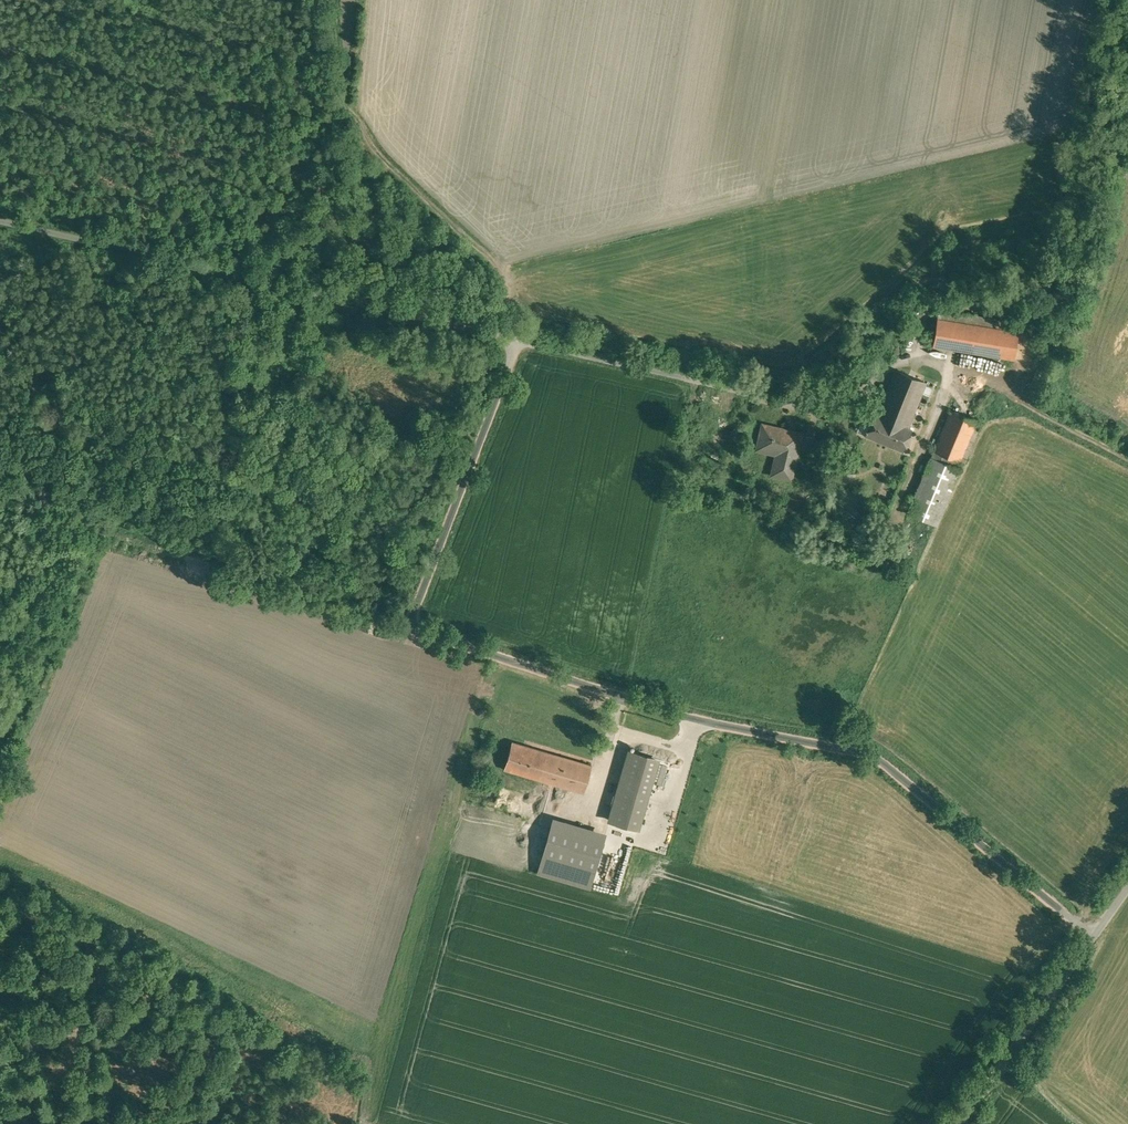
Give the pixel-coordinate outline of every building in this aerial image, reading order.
[(1019,323),(939,310),(933,345),(1014,358),(1019,323)] [(926,383),(896,370),(877,415),(908,428),(926,383)] [(981,424),(950,411),(934,451),(959,462),(964,464),(981,424)] [(877,415),(873,414),(865,435),(903,450),(912,430),(908,428),(877,415)] [(801,434),(763,425),(757,449),(758,449),(759,446),(781,451),(777,468),(774,467),(772,474),(789,478),(794,457),(795,458),(801,434)] [(814,438),(803,435),(800,449),(810,452),(814,438)] [(959,462),(934,451),(907,514),(936,526),(959,469),(956,468),(959,462)] [(547,753),(512,742),(504,770),(539,780),(547,753)] [(609,819),(610,819),(637,827),(657,759),(628,751),(609,819)] [(592,766),(547,753),(539,780),(575,791),(583,793),(592,766)] [(583,793),(575,791),(573,799),(581,801),(583,793)] [(609,819),(565,805),(560,822),(605,835),(610,819),(609,819)]
